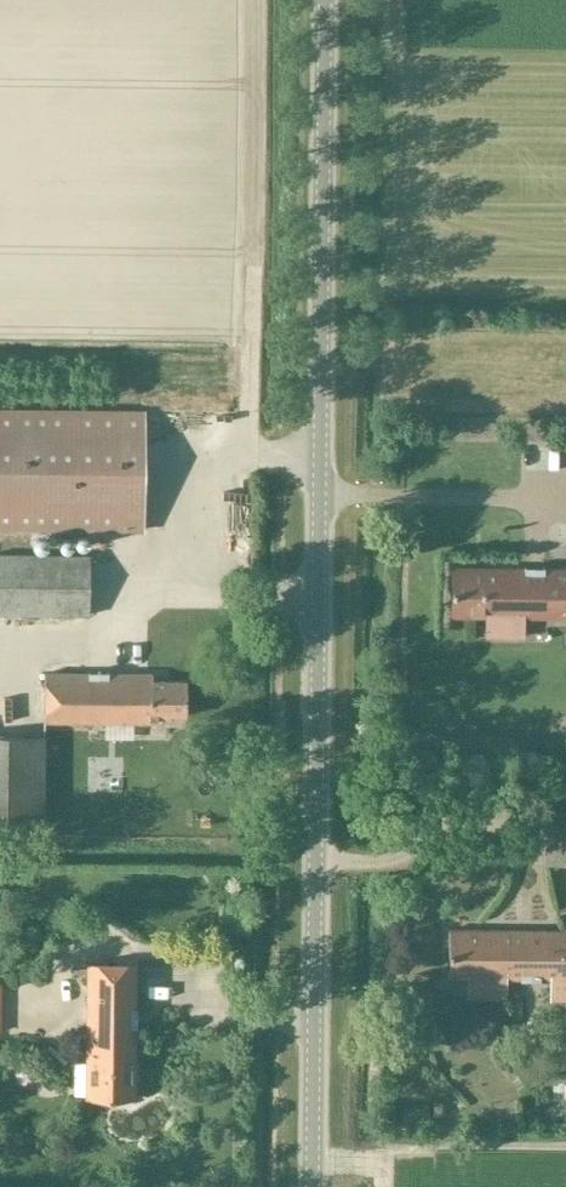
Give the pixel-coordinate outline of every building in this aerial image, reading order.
[(0,411),(0,529),(143,531),(144,412),(0,411)] [(89,557),(0,556),(0,616),(88,617),(89,557)] [(452,570),(452,618),(565,619),(565,570),(452,570)] [(43,722),(160,724),(160,717),(184,717),(185,683),(151,682),(151,675),(43,674),(43,722)] [(42,826),(43,737),(0,737),(0,826),(42,826)] [(545,811),(544,864),(565,864),(565,811),(545,811)] [(449,931),(448,980),(565,981),(565,932),(449,931)] [(136,965),(87,965),(86,1101),(134,1101),(136,965)] [(441,1116),(442,1104),(434,1104),(434,1116),(441,1116)]
